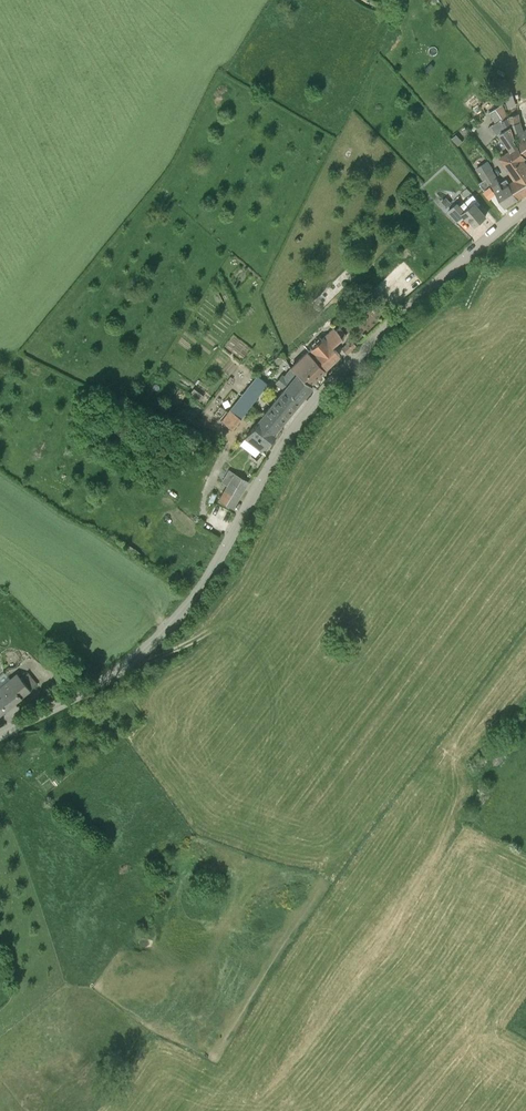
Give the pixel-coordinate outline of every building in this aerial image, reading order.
[(425,69),(428,73),(434,66),(431,63),(425,69)] [(520,162),(523,159),(522,157),(525,155),(519,143),(510,115),(509,115),(503,103),(489,113),(496,122),(491,126),(497,135),(499,134),(510,151),(508,152),(509,152),(514,160),(517,158),(520,162)] [(510,115),(519,143),(525,155),(525,154),(525,122),(522,126),(521,121),(520,113),(510,115)] [(471,134),(465,127),(463,129),(469,136),(471,134)] [(459,132),(453,137),(460,145),(465,140),(459,132)] [(523,159),(520,162),(517,158),(514,160),(509,152),(501,157),(515,179),(516,179),(525,173),(525,162),(524,159),(523,159)] [(484,191),(491,186),(491,187),(492,186),(496,192),(505,207),(519,197),(510,184),(507,179),(500,184),(497,178),(492,170),(493,169),(488,161),(476,169),(483,182),(479,184),(484,191)] [(515,179),(525,194),(525,193),(525,173),(516,179),(515,179)] [(489,197),(496,192),(492,186),(491,187),(485,192),(489,197)] [(446,197),(441,201),(446,206),(451,202),(446,197)] [(486,215),(479,207),(475,202),(470,207),(465,201),(460,206),(457,203),(448,211),(457,221),(464,215),(468,220),(470,218),(475,225),(486,215)] [(332,347),(342,338),(342,337),(336,330),(333,327),(310,349),(327,367),(339,354),(332,347)] [(339,327),(336,330),(342,337),(346,334),(339,327)] [(346,353),(356,345),(352,340),(342,348),(346,353)] [(310,384),(315,379),(327,367),(310,349),(296,363),(291,367),(290,368),(310,384)] [(312,385),(310,384),(290,368),(284,375),(282,374),(278,379),(275,382),(283,389),(299,401),(312,385)] [(251,404),(267,383),(257,375),(240,395),(251,404)] [(190,395),(200,402),(204,396),(195,389),(190,395)] [(283,389),(276,397),(293,409),(299,401),(283,389)] [(233,429),(251,404),(240,395),(221,420),(233,429)] [(270,405),(286,418),(293,409),(276,397),(270,405)] [(263,413),(279,426),(286,418),(270,405),(263,413)] [(280,426),(279,426),(263,413),(244,437),(260,451),(274,434),(274,433),(280,426)] [(168,468),(176,471),(181,460),(173,457),(168,468)] [(233,508),(248,481),(229,471),(222,482),(227,485),(218,500),(233,508)] [(18,700),(30,689),(37,683),(28,671),(21,678),(16,672),(4,683),(18,700)] [(18,700),(4,683),(0,686),(0,714),(18,700)]
